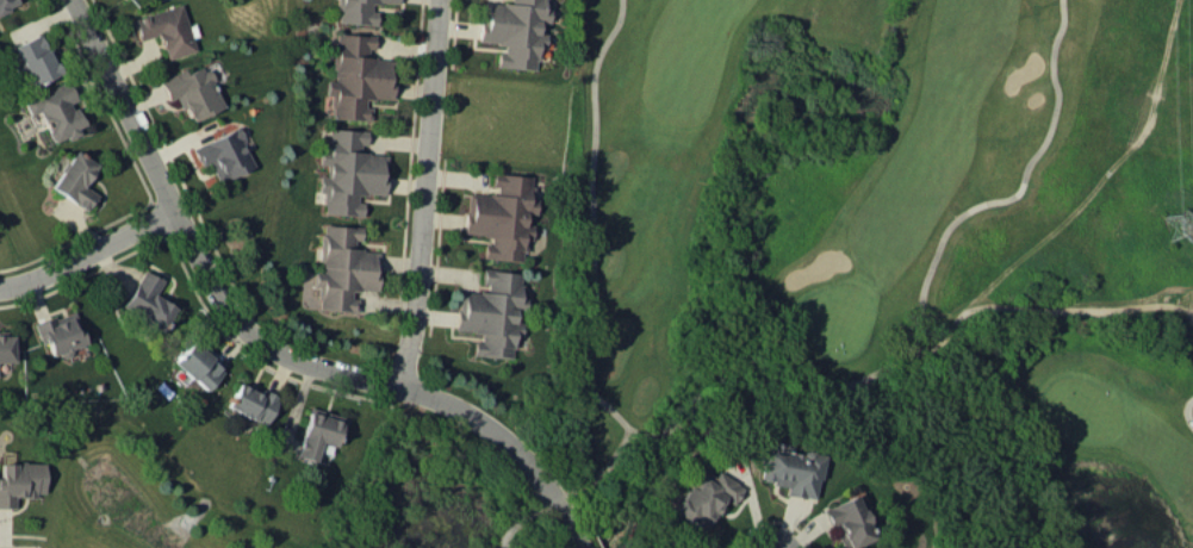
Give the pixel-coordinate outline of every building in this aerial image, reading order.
[(18,4),(17,0),(0,0),(0,12),(18,4)] [(398,0),(338,0),(336,21),(374,24),(376,2),(398,3),(398,0)] [(473,41),(476,0),(543,0),(532,70),(495,67),(493,49),(473,41)] [(137,39),(158,34),(165,58),(195,50),(191,36),(197,34),(194,23),(186,25),(181,4),(131,17),(137,39)] [(29,83),(56,74),(43,33),(15,42),(29,83)] [(391,98),(393,58),(372,57),(373,34),(334,33),(332,80),(330,79),(329,117),(369,118),(369,98),(391,98)] [(189,121),(223,106),(204,63),(186,71),(185,68),(159,79),(167,99),(177,95),(189,121)] [(23,98),(28,114),(40,110),(51,141),(85,129),(76,102),(68,81),(23,98)] [(254,165),(236,126),(192,147),(200,165),(208,161),(218,182),(254,165)] [(387,153),(364,152),(366,130),(329,127),(329,138),(321,137),(319,164),(327,164),(327,175),(320,174),(319,192),(325,192),(323,213),(361,215),(362,193),(385,194),(387,153)] [(96,162),(73,149),(50,189),(86,209),(96,193),(83,185),(96,162)] [(526,178),(512,257),(476,253),(474,235),(454,228),(458,182),(481,186),(485,172),(503,172),(526,178)] [(379,289),(377,246),(361,247),(361,224),(321,225),(322,271),(314,271),(315,286),(319,286),(319,310),(356,309),(355,289),(379,289)] [(122,307),(162,328),(175,303),(155,293),(163,279),(143,269),(122,307)] [(518,276),(504,355),(468,351),(467,334),(447,325),(449,281),(473,284),(478,269),(495,270),(518,276)] [(52,357),(86,345),(73,309),(32,324),(40,344),(46,341),(52,357)] [(13,361),(12,330),(0,330),(0,361),(13,361)] [(172,360),(205,391),(225,370),(192,339),(172,360)] [(262,388),(260,392),(237,381),(225,407),(265,424),(278,395),(262,388)] [(315,460),(319,442),(337,446),(344,415),(308,407),(297,455),(315,460)] [(783,493),(813,499),(822,452),(800,448),(799,452),(761,446),(755,479),(784,485),(783,493)] [(1,461),(1,476),(0,476),(0,507),(16,507),(16,494),(44,494),(45,462),(1,461)] [(703,529),(720,498),(730,504),(741,486),(714,471),(710,477),(701,472),(692,488),(686,484),(671,510),(703,529)] [(856,493),(820,506),(827,526),(834,524),(843,547),(846,547),(872,539),(856,493)]
